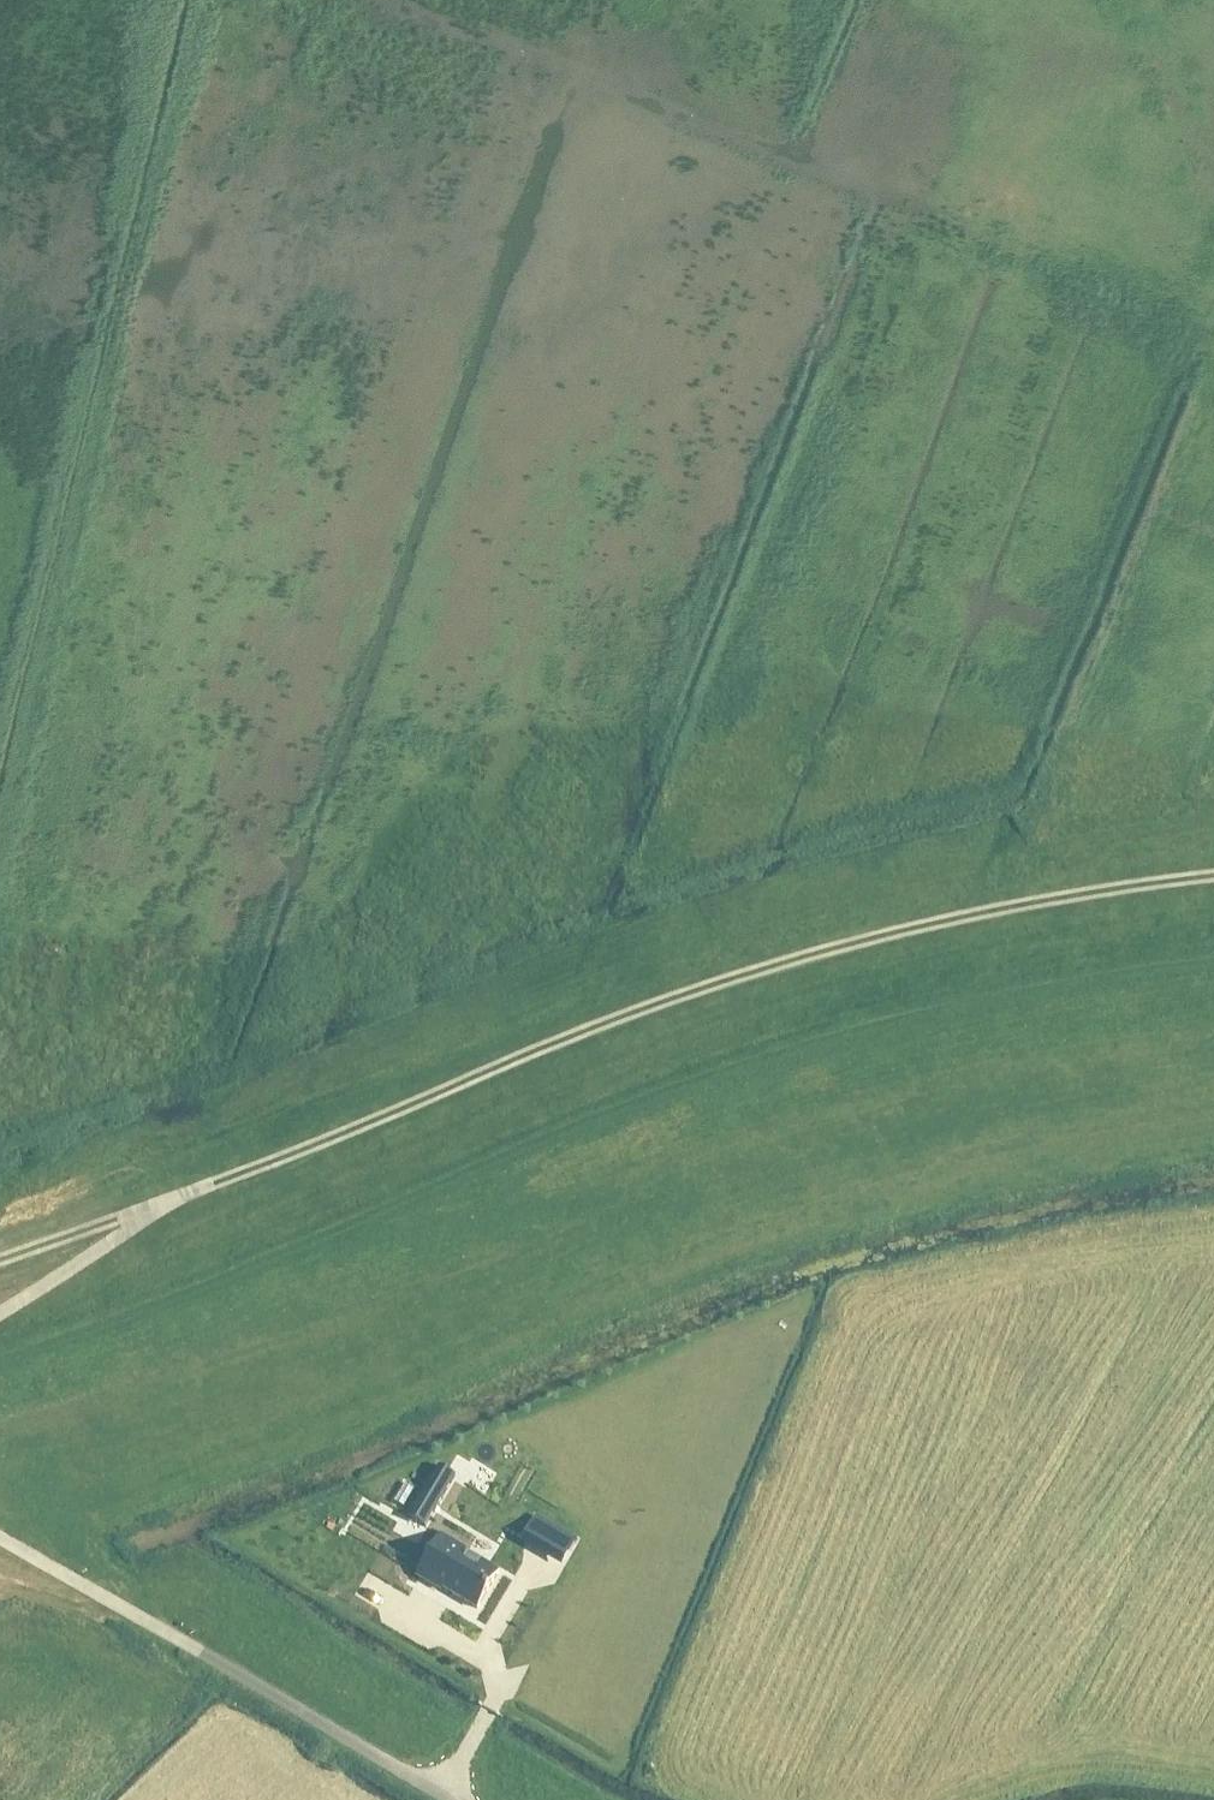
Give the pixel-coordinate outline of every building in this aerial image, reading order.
[(424,1526),(454,1474),(438,1464),(408,1516),(424,1526)] [(440,1589),(442,1587),(476,1608),(498,1571),(464,1550),(465,1548),(440,1533),(416,1575),(440,1589)]
